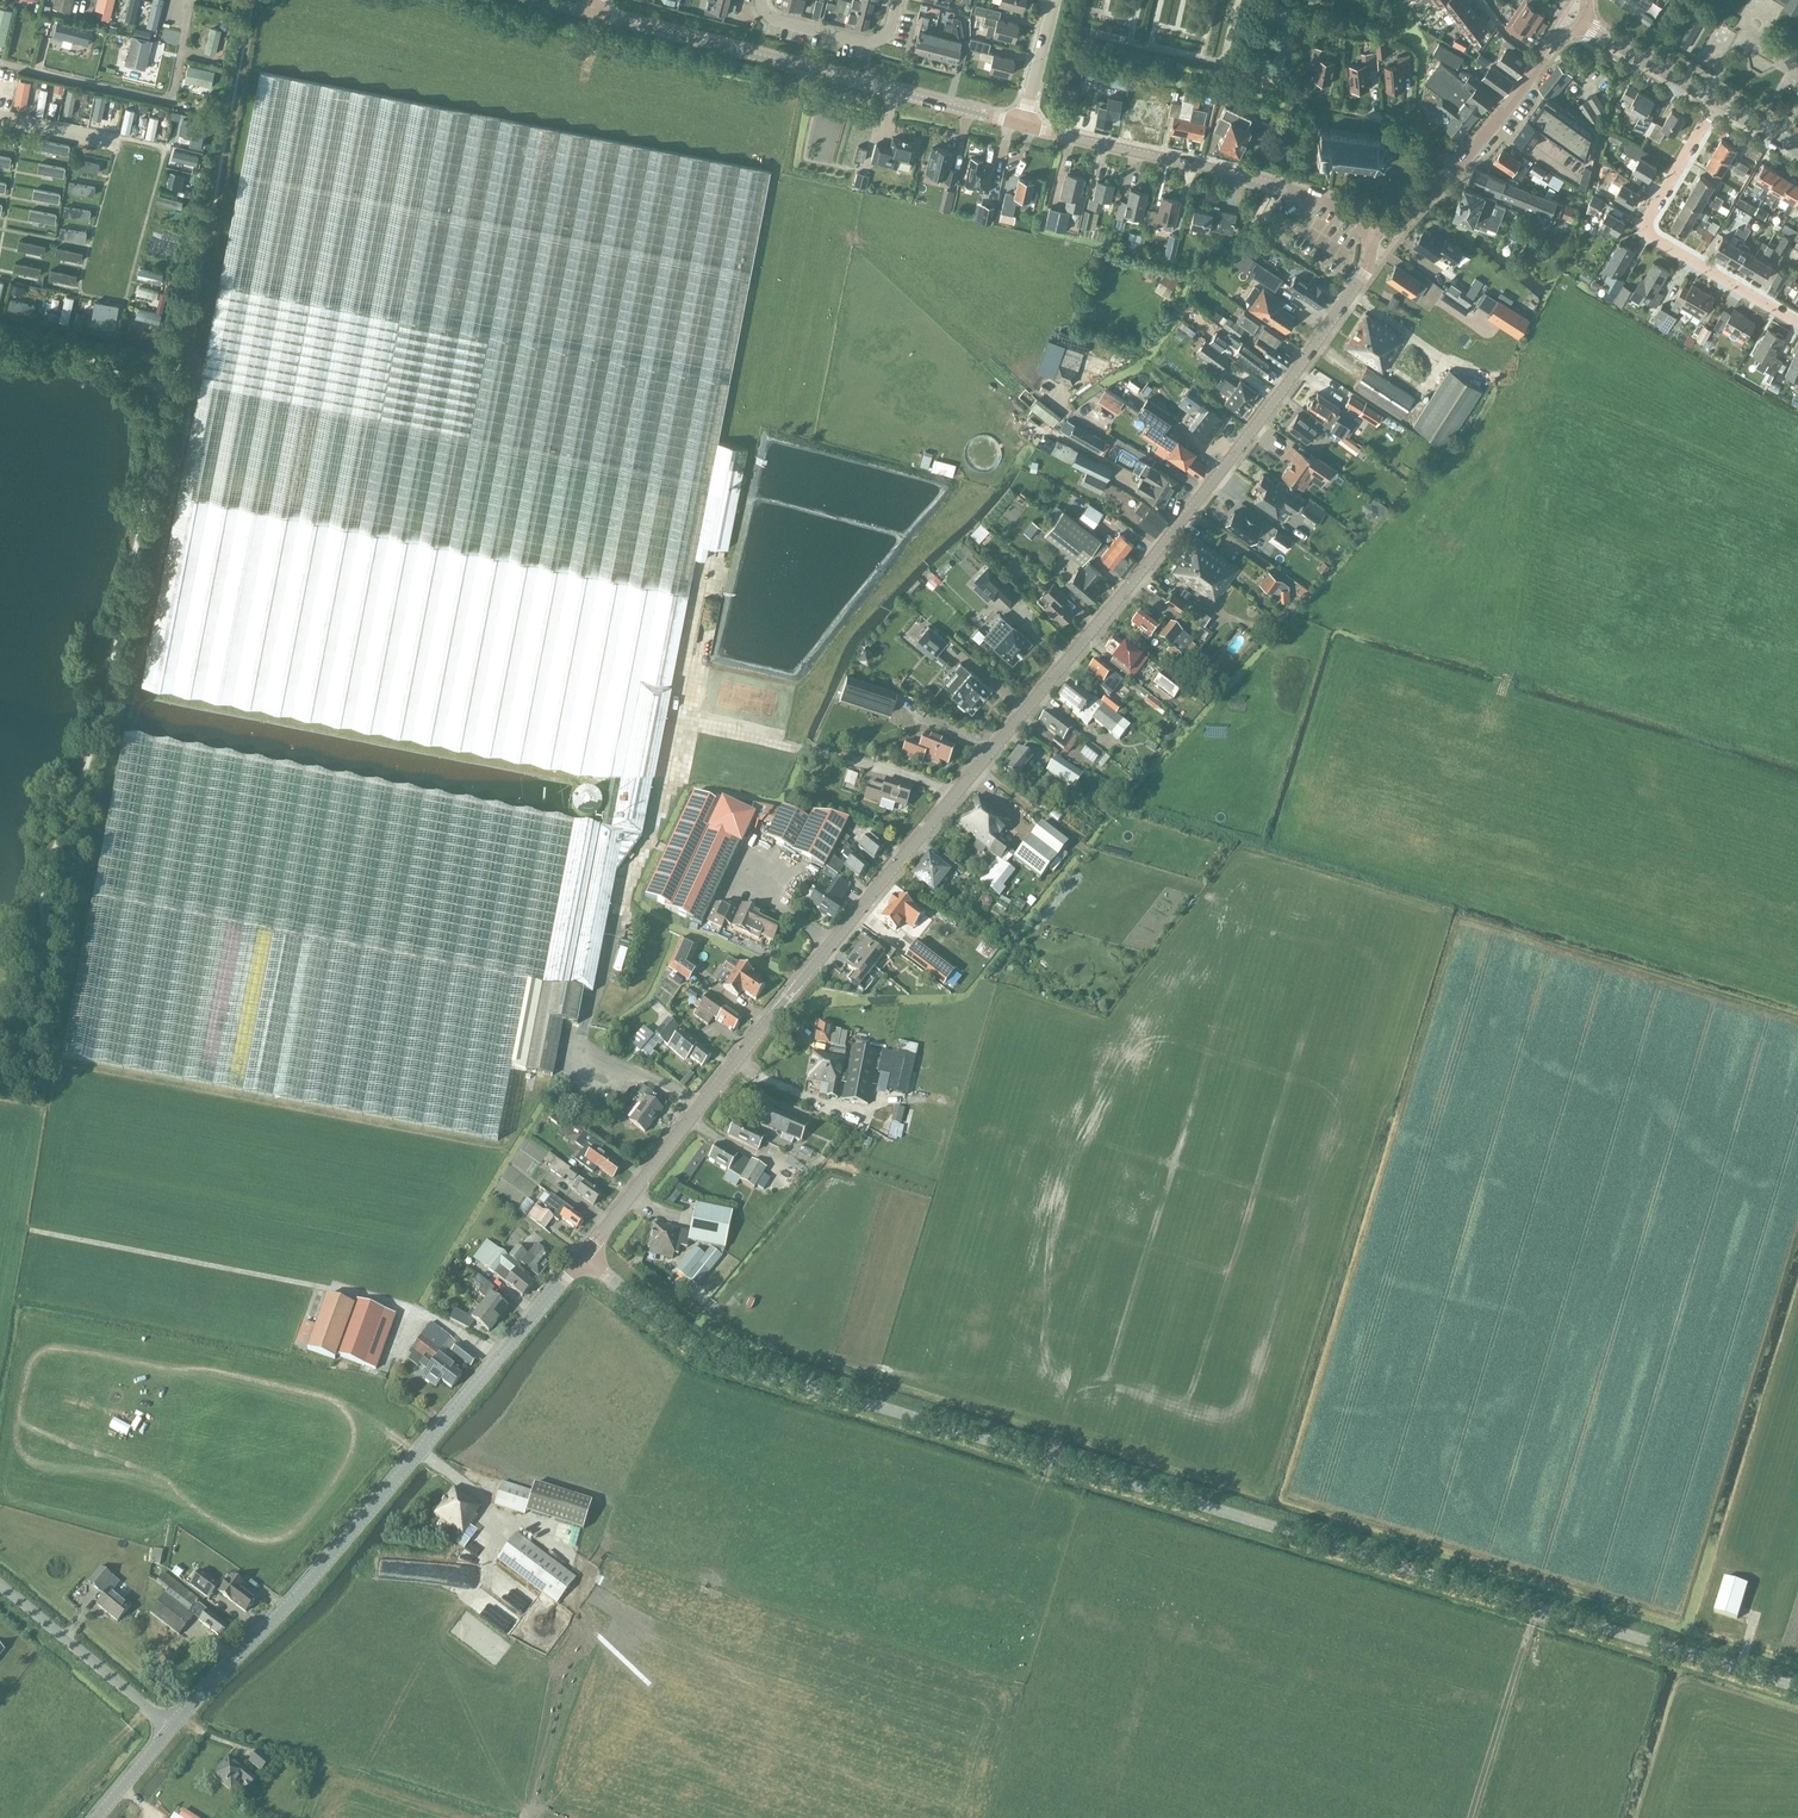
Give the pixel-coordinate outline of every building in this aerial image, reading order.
[(55,13),(67,16),(71,0),(59,0),(55,13)] [(91,12),(108,16),(113,0),(94,0),(91,12)] [(129,0),(124,0),(120,16),(135,20),(139,3),(129,0)] [(705,8),(726,14),(729,2),(729,0),(707,0),(705,8)] [(778,4),(801,10),(804,0),(779,0),(778,4)] [(837,5),(875,15),(879,0),(878,0),(853,0),(853,2),(844,0),(839,0),(837,5)] [(1000,4),(1022,9),(1022,8),(1024,8),(1026,7),(1028,2),(1026,0),(1025,0),(1001,0),(1000,4)] [(1449,13),(1466,0),(1445,0),(1442,3),(1449,13)] [(1472,0),(1466,0),(1449,13),(1457,22),(1473,10),(1468,4),(1472,1),(1472,0)] [(1521,4),(1517,10),(1544,28),(1547,24),(1540,19),(1544,13),(1541,10),(1546,2),(1542,0),(1524,0),(1521,4)] [(1634,1),(1646,10),(1653,0),(1634,0),(1634,1)] [(1787,1),(1784,7),(1797,15),(1797,0),(1786,0),(1787,1)] [(827,2),(826,8),(836,11),(837,5),(827,2)] [(837,5),(836,11),(850,14),(848,23),(871,29),(875,15),(837,5)] [(973,5),(972,12),(986,16),(984,24),(996,27),(994,35),(1015,40),(1015,39),(1017,40),(1019,39),(1020,34),(1019,32),(1017,32),(1019,25),(1000,20),(1003,12),(973,5)] [(1457,22),(1464,32),(1484,16),(1481,13),(1477,16),(1473,10),(1457,22)] [(1541,33),(1544,28),(1517,10),(1513,16),(1507,26),(1509,29),(1522,38),(1526,32),(1529,35),(1534,28),(1541,33)] [(1706,17),(1695,10),(1677,42),(1688,48),(1706,17)] [(1650,25),(1654,19),(1649,15),(1645,22),(1650,25)] [(930,56),(930,54),(935,34),(926,31),(930,18),(925,16),(915,53),(916,53),(916,51),(930,54),(929,56),(930,56)] [(1487,20),(1484,16),(1464,32),(1472,42),(1473,42),(1478,38),(1481,36),(1486,32),(1488,30),(1483,23),(1487,20)] [(954,19),(953,23),(943,60),(951,62),(951,60),(958,61),(957,64),(958,64),(959,60),(965,62),(968,48),(970,42),(963,40),(960,20),(954,19)] [(946,22),(942,36),(935,34),(930,54),(936,56),(936,58),(943,60),(953,23),(946,22)] [(48,39),(83,47),(86,35),(50,27),(48,39)] [(971,38),(970,42),(968,48),(983,52),(981,59),(993,62),(991,71),(1011,76),(1015,61),(988,53),(991,43),(971,38)] [(1506,38),(1502,44),(1512,51),(1516,45),(1506,38)] [(1387,58),(1385,42),(1377,43),(1377,41),(1370,40),(1371,54),(1362,55),(1363,66),(1350,67),(1353,92),(1370,90),(1368,72),(1376,71),(1376,69),(1379,69),(1378,59),(1387,58)] [(1455,41),(1453,45),(1462,50),(1464,46),(1455,41)] [(1434,55),(1459,69),(1465,58),(1439,44),(1434,55)] [(124,69),(141,73),(146,50),(129,46),(124,69)] [(1315,80),(1330,84),(1334,64),(1321,62),(1324,51),(1313,48),(1310,62),(1318,64),(1315,80)] [(1518,77),(1527,64),(1508,50),(1507,50),(1499,60),(1498,63),(1518,77)] [(1480,54),(1476,60),(1486,67),(1490,62),(1480,54)] [(1411,73),(1409,56),(1397,57),(1398,66),(1386,68),(1389,91),(1403,89),(1401,74),(1411,73)] [(1442,63),(1441,63),(1435,72),(1479,106),(1477,109),(1481,112),(1482,113),(1498,93),(1480,79),(1476,78),(1473,76),(1461,73),(1459,76),(1442,63)] [(213,69),(188,65),(185,78),(210,83),(213,69)] [(1572,75),(1559,65),(1539,90),(1552,100),(1572,75)] [(1482,79),(1492,86),(1505,95),(1514,83),(1491,66),(1482,79)] [(1126,89),(1128,79),(1088,70),(1085,84),(1100,87),(1101,83),(1126,89)] [(124,735),(63,1057),(498,1142),(512,1068),(526,1071),(543,984),(568,989),(569,987),(584,990),(593,991),(617,870),(618,870),(620,867),(642,836),(672,684),(641,678),(641,677),(671,683),(695,557),(706,559),(709,544),(728,548),(741,483),(742,476),(748,448),(718,442),(770,173),(771,171),(755,168),(441,106),(261,71),(142,684),(292,714),(612,776),(602,827),(275,764),(124,735)] [(1435,72),(1426,83),(1423,94),(1422,103),(1426,106),(1425,106),(1435,114),(1439,108),(1448,115),(1450,122),(1446,127),(1460,138),(1481,112),(1477,109),(1479,106),(1435,72)] [(1634,127),(1644,133),(1654,115),(1648,112),(1655,99),(1639,90),(1638,91),(1629,85),(1619,102),(1629,108),(1629,107),(1642,114),(1634,127)] [(1597,93),(1579,104),(1591,123),(1608,111),(1606,108),(1606,107),(1606,106),(1612,98),(1605,93),(1601,99),(1597,93)] [(1181,106),(1192,109),(1194,98),(1183,95),(1181,106)] [(1196,96),(1193,107),(1200,108),(1203,97),(1196,96)] [(1544,97),(1530,118),(1545,128),(1542,133),(1578,158),(1586,163),(1589,159),(1592,150),(1596,138),(1595,138),(1592,135),(1555,109),(1556,106),(1544,97)] [(1111,128),(1114,117),(1119,119),(1123,101),(1108,98),(1107,102),(1098,101),(1096,114),(1099,115),(1097,125),(1111,128)] [(1130,104),(1125,126),(1137,129),(1142,107),(1130,104)] [(1142,107),(1137,129),(1148,131),(1153,109),(1142,107)] [(1193,107),(1190,121),(1187,137),(1202,140),(1206,125),(1204,124),(1207,110),(1200,108),(1193,107)] [(1219,145),(1238,155),(1250,132),(1241,127),(1246,117),(1227,107),(1214,132),(1224,137),(1219,145)] [(1153,109),(1148,131),(1160,134),(1165,112),(1153,109)] [(1667,128),(1676,134),(1685,117),(1672,110),(1663,125),(1657,122),(1649,135),(1660,141),(1667,128)] [(1544,130),(1531,120),(1527,117),(1513,137),(1529,149),(1544,130)] [(1171,133),(1187,137),(1190,121),(1174,118),(1171,133)] [(1319,142),(1317,141),(1315,152),(1317,153),(1316,162),(1324,163),(1323,165),(1327,166),(1328,163),(1334,164),(1334,167),(1337,167),(1337,165),(1343,166),(1343,168),(1347,169),(1347,166),(1353,167),(1352,169),(1356,170),(1357,167),(1362,168),(1362,171),(1366,171),(1366,169),(1371,169),(1370,172),(1374,172),(1374,168),(1380,166),(1382,169),(1384,166),(1383,164),(1386,161),(1388,162),(1390,160),(1387,158),(1387,153),(1390,153),(1390,149),(1387,149),(1385,145),(1387,143),(1385,142),(1383,143),(1377,140),(1377,138),(1375,137),(1374,140),(1370,139),(1371,137),(1367,136),(1367,139),(1361,138),(1361,135),(1357,135),(1357,137),(1351,136),(1352,134),(1348,134),(1348,136),(1342,135),(1342,133),(1339,132),(1338,135),(1331,134),(1331,131),(1329,131),(1328,133),(1321,132),(1319,142)] [(1611,134),(1609,139),(1620,145),(1622,140),(1611,134)] [(916,146),(916,143),(893,137),(891,147),(877,143),(872,162),(896,168),(898,159),(911,162),(914,153),(917,154),(919,146),(916,146)] [(1722,139),(1714,152),(1751,173),(1753,169),(1756,164),(1752,162),(1750,167),(1745,164),(1732,156),(1737,148),(1722,139)] [(1645,151),(1635,145),(1630,142),(1624,152),(1638,160),(1633,169),(1649,179),(1657,166),(1642,157),(1645,151)] [(949,150),(937,147),(937,149),(932,148),(926,172),(946,177),(945,180),(955,183),(958,169),(950,167),(953,153),(949,152),(949,150)] [(1503,150),(1495,163),(1521,180),(1530,167),(1523,163),(1503,150)] [(1714,152),(1707,165),(1722,174),(1727,165),(1748,178),(1751,173),(1714,152)] [(988,192),(994,166),(982,164),(983,160),(971,158),(965,185),(974,187),(973,189),(988,192)] [(1536,163),(1531,171),(1541,178),(1546,170),(1536,163)] [(1760,195),(1765,198),(1768,192),(1771,188),(1769,186),(1777,171),(1765,164),(1756,179),(1766,184),(1760,195)] [(1584,167),(1578,188),(1585,190),(1592,170),(1584,167)] [(1496,194),(1501,181),(1473,169),(1468,182),(1496,194)] [(1771,188),(1768,192),(1776,197),(1772,203),(1777,205),(1783,194),(1780,193),(1789,178),(1785,176),(1786,174),(1780,170),(1779,172),(1777,171),(1769,186),(1771,188)] [(1620,172),(1612,186),(1619,190),(1616,196),(1634,206),(1641,193),(1637,191),(1629,186),(1633,180),(1629,177),(1620,172)] [(856,174),(853,185),(865,189),(869,177),(856,174)] [(1549,183),(1559,190),(1565,181),(1553,174),(1549,183)] [(1082,179),(1065,175),(1062,188),(1060,187),(1058,196),(1065,198),(1063,209),(1079,213),(1083,196),(1078,195),(1082,179)] [(1701,175),(1694,188),(1708,196),(1715,183),(1701,175)] [(1031,190),(1033,181),(1019,178),(1015,196),(1012,195),(1012,194),(1006,193),(1001,213),(1013,216),(1016,203),(1027,206),(1029,200),(1036,201),(1038,192),(1031,190)] [(1790,213),(1796,202),(1793,201),(1797,192),(1797,183),(1789,178),(1780,193),(1783,194),(1792,199),(1786,210),(1790,213)] [(1090,199),(1088,207),(1100,210),(1101,205),(1103,199),(1110,200),(1114,184),(1097,181),(1093,200),(1090,199)] [(1496,194),(1524,205),(1529,192),(1501,181),(1496,194)] [(1460,196),(1458,200),(1457,203),(1458,204),(1454,215),(1474,223),(1475,220),(1488,225),(1498,229),(1502,218),(1507,207),(1496,203),(1496,202),(1484,197),(1485,195),(1465,187),(1461,197),(1460,196)] [(1551,188),(1546,196),(1550,199),(1555,191),(1551,188)] [(1694,188),(1686,201),(1700,209),(1704,202),(1718,210),(1721,204),(1714,200),(1708,196),(1694,188)] [(945,189),(943,196),(954,198),(955,191),(945,189)] [(1120,200),(1116,217),(1126,219),(1127,215),(1142,218),(1148,193),(1130,189),(1127,201),(1120,200)] [(1557,203),(1529,192),(1524,205),(1540,211),(1535,221),(1547,226),(1552,215),(1559,218),(1563,208),(1556,205),(1557,203)] [(1616,206),(1594,193),(1590,200),(1587,212),(1594,216),(1596,213),(1605,218),(1598,230),(1609,236),(1612,229),(1618,233),(1619,231),(1621,232),(1624,227),(1623,225),(1622,225),(1625,220),(1612,213),(1616,206)] [(1717,194),(1714,200),(1721,204),(1724,199),(1717,194)] [(1152,210),(1149,222),(1157,224),(1158,218),(1165,220),(1163,229),(1172,231),(1180,200),(1162,196),(1159,212),(1152,210)] [(1686,201),(1679,213),(1706,229),(1710,224),(1701,219),(1696,216),(1700,209),(1686,201)] [(1718,209),(1718,210),(1727,215),(1730,209),(1721,204),(1721,205),(1718,209)] [(1749,204),(1745,210),(1753,215),(1757,208),(1749,204)] [(980,220),(991,222),(994,207),(983,205),(980,220)] [(1070,212),(1050,207),(1046,227),(1066,231),(1070,212)] [(1577,211),(1566,207),(1562,218),(1574,222),(1577,211)] [(1754,215),(1764,221),(1769,213),(1759,207),(1754,215)] [(1211,214),(1212,213),(1194,209),(1190,225),(1208,229),(1209,226),(1215,227),(1214,229),(1232,233),(1236,214),(1219,209),(1217,215),(1211,214)] [(1085,210),(1081,226),(1090,229),(1094,212),(1085,210)] [(1679,213),(1672,226),(1685,234),(1690,226),(1703,234),(1706,229),(1679,213)] [(1518,218),(1511,235),(1518,239),(1525,221),(1518,218)] [(1707,229),(1714,234),(1715,234),(1718,229),(1710,224),(1707,229)] [(1723,236),(1715,251),(1727,258),(1744,230),(1739,227),(1731,241),(1723,236)] [(1744,230),(1727,258),(1740,265),(1748,251),(1751,247),(1744,242),(1749,233),(1744,230)] [(1131,232),(1127,247),(1143,250),(1146,236),(1131,232)] [(1414,245),(1414,247),(1434,260),(1433,261),(1445,269),(1448,265),(1450,265),(1451,264),(1453,265),(1463,250),(1446,238),(1441,244),(1423,232),(1418,239),(1416,240),(1414,242),(1414,245)] [(1169,234),(1164,255),(1175,257),(1180,236),(1169,234)] [(1785,234),(1776,249),(1785,254),(1793,239),(1785,234)] [(1748,251),(1740,265),(1752,273),(1768,245),(1763,241),(1755,255),(1748,251)] [(1224,256),(1228,250),(1217,242),(1213,249),(1224,256)] [(1611,283),(1608,289),(1617,294),(1625,280),(1620,277),(1635,251),(1620,242),(1604,270),(1609,272),(1605,279),(1611,283)] [(1768,245),(1752,273),(1764,280),(1773,265),(1766,261),(1774,248),(1768,245)] [(1225,257),(1245,270),(1252,260),(1232,246),(1225,257)] [(1281,280),(1252,260),(1245,270),(1274,290),(1281,280)] [(1643,300),(1657,308),(1665,294),(1658,290),(1669,271),(1654,262),(1645,278),(1642,277),(1630,297),(1641,303),(1643,300)] [(1416,301),(1425,287),(1396,267),(1390,276),(1388,275),(1386,279),(1388,280),(1387,281),(1416,301)] [(1145,269),(1144,276),(1153,278),(1155,271),(1145,269)] [(1168,270),(1160,282),(1173,290),(1180,277),(1168,270)] [(1779,271),(1772,283),(1779,288),(1786,276),(1779,271)] [(1790,271),(1787,276),(1795,280),(1797,275),(1790,271)] [(1785,281),(1797,289),(1797,282),(1795,280),(1787,276),(1785,281)] [(1197,277),(1191,285),(1197,289),(1203,281),(1197,277)] [(1322,293),(1324,291),(1314,284),(1312,286),(1308,283),(1307,285),(1295,277),(1288,288),(1317,308),(1325,295),(1322,293)] [(1671,308),(1669,311),(1676,316),(1682,307),(1694,314),(1692,317),(1693,319),(1697,321),(1699,321),(1701,318),(1702,318),(1703,316),(1710,304),(1714,297),(1693,284),(1689,290),(1683,287),(1671,308)] [(1251,304),(1248,308),(1281,329),(1282,327),(1286,330),(1295,316),(1280,307),(1284,300),(1263,286),(1258,293),(1254,290),(1247,301),(1251,304)] [(1475,296),(1463,288),(1455,299),(1467,307),(1475,296)] [(1505,295),(1503,299),(1511,304),(1513,300),(1505,295)] [(1392,297),(1387,305),(1386,306),(1393,310),(1398,301),(1392,297)] [(1498,301),(1491,313),(1488,317),(1497,323),(1498,321),(1511,329),(1521,314),(1499,300),(1498,301)] [(1663,303),(1654,318),(1654,319),(1661,323),(1669,311),(1670,308),(1663,303)] [(1710,304),(1703,316),(1708,319),(1715,307),(1710,304)] [(1724,310),(1714,327),(1722,331),(1725,327),(1731,330),(1729,333),(1730,336),(1734,338),(1737,338),(1738,335),(1746,339),(1755,323),(1744,317),(1745,315),(1734,309),(1731,314),(1724,310)] [(1283,338),(1244,310),(1236,322),(1256,335),(1251,342),(1253,344),(1263,351),(1262,352),(1284,367),(1292,356),(1285,351),(1284,354),(1276,348),(1283,338)] [(1215,311),(1211,317),(1219,322),(1223,316),(1215,311)] [(1669,311),(1661,323),(1659,327),(1667,332),(1677,316),(1669,311)] [(1402,338),(1366,315),(1344,348),(1378,370),(1375,374),(1366,368),(1353,388),(1401,419),(1421,387),(1396,371),(1395,374),(1386,368),(1398,349),(1396,347),(1402,338)] [(1229,318),(1228,319),(1223,326),(1238,337),(1245,329),(1229,318)] [(1698,325),(1692,335),(1697,339),(1702,330),(1703,328),(1704,327),(1704,325),(1701,324),(1700,326),(1698,325)] [(1697,339),(1696,339),(1704,344),(1709,335),(1702,330),(1697,339)] [(1769,330),(1754,355),(1760,359),(1757,365),(1766,370),(1771,373),(1766,380),(1770,383),(1777,370),(1781,363),(1783,360),(1774,355),(1784,339),(1783,338),(1783,337),(1783,335),(1779,332),(1777,333),(1776,334),(1769,330)] [(1234,352),(1263,374),(1271,364),(1230,332),(1226,337),(1239,347),(1234,352)] [(1216,333),(1209,343),(1221,352),(1228,342),(1216,333)] [(1049,341),(1038,373),(1043,374),(1054,378),(1065,347),(1054,343),(1049,341)] [(1197,353),(1220,370),(1229,358),(1205,341),(1197,353)] [(1083,353),(1065,347),(1054,378),(1072,385),(1083,353)] [(1786,373),(1797,378),(1797,347),(1786,373)] [(1444,448),(1480,392),(1449,372),(1412,428),(1444,448)] [(1224,376),(1216,386),(1228,395),(1224,401),(1242,414),(1257,392),(1240,380),(1236,385),(1224,376)] [(1778,383),(1775,388),(1782,391),(1784,386),(1778,383)] [(1148,384),(1142,392),(1146,395),(1152,387),(1148,384)] [(1205,398),(1193,390),(1190,387),(1183,396),(1198,408),(1201,404),(1205,398)] [(1105,389),(1097,402),(1116,414),(1124,402),(1105,389)] [(1335,414),(1340,407),(1317,394),(1314,399),(1312,397),(1311,400),(1309,399),(1307,403),(1309,405),(1308,407),(1329,419),(1333,412),(1335,414)] [(1347,404),(1359,412),(1365,405),(1351,397),(1347,404)] [(1183,398),(1180,402),(1187,407),(1191,403),(1183,398)] [(1139,412),(1151,421),(1168,432),(1177,419),(1148,399),(1139,412)] [(1189,426),(1194,430),(1209,441),(1221,424),(1224,419),(1218,415),(1209,409),(1201,404),(1198,408),(1200,410),(1189,426)] [(1288,427),(1307,442),(1312,436),(1314,437),(1314,436),(1318,439),(1327,427),(1314,417),(1310,422),(1298,413),(1288,427)] [(1068,418),(1061,430),(1068,434),(1075,422),(1068,418)] [(1336,418),(1330,427),(1343,436),(1344,435),(1350,426),(1336,418)] [(1185,467),(1199,477),(1206,467),(1192,457),(1195,451),(1178,439),(1168,432),(1151,421),(1142,434),(1160,446),(1161,444),(1170,450),(1166,456),(1184,468),(1185,467)] [(1106,440),(1075,422),(1068,434),(1099,452),(1106,440)] [(1057,440),(1050,453),(1087,471),(1106,480),(1113,467),(1057,440)] [(1350,440),(1345,446),(1356,454),(1360,448),(1350,440)] [(1308,457),(1296,448),(1289,458),(1293,460),(1282,476),(1298,487),(1303,490),(1318,468),(1329,476),(1333,469),(1311,453),(1308,457)] [(1145,463),(1139,474),(1143,477),(1171,494),(1178,482),(1158,469),(1158,470),(1146,463),(1145,463)] [(1087,471),(1081,483),(1101,493),(1106,480),(1087,471)] [(1303,498),(1304,498),(1279,480),(1277,484),(1263,475),(1255,486),(1262,491),(1255,502),(1278,518),(1280,516),(1277,514),(1277,513),(1283,505),(1290,510),(1294,512),(1303,498)] [(1137,486),(1135,489),(1142,493),(1163,507),(1171,494),(1143,477),(1137,486)] [(1374,497),(1371,502),(1378,505),(1379,513),(1382,516),(1388,507),(1374,497)] [(1139,520),(1156,533),(1167,520),(1151,507),(1150,508),(1141,501),(1134,510),(1142,517),(1139,520)] [(1102,515),(1088,505),(1077,520),(1092,530),(1102,515)] [(1100,537),(1062,509),(1044,533),(1081,561),(1100,537)] [(1237,513),(1234,511),(1226,523),(1229,525),(1228,527),(1250,543),(1261,527),(1239,512),(1237,513)] [(1293,539),(1278,529),(1272,536),(1280,542),(1277,546),(1285,551),(1293,539)] [(1050,537),(1044,533),(1039,540),(1044,544),(1050,537)] [(1103,557),(1125,574),(1136,560),(1127,553),(1134,544),(1121,534),(1103,557)] [(1196,538),(1171,572),(1212,601),(1219,592),(1221,593),(1239,568),(1196,538)] [(1078,569),(1066,583),(1088,601),(1100,588),(1094,583),(1102,574),(1088,563),(1081,571),(1078,569)] [(989,566),(975,580),(994,599),(999,595),(1011,606),(1020,596),(989,566)] [(1259,583),(1272,593),(1282,580),(1269,570),(1259,583)] [(1020,580),(1012,573),(1007,579),(1015,586),(1020,580)] [(934,575),(926,584),(931,588),(939,580),(934,575)] [(1048,599),(1044,603),(1046,604),(1044,606),(1053,615),(1055,614),(1062,621),(1073,610),(1062,599),(1067,594),(1054,582),(1045,591),(1042,594),(1048,599)] [(1165,600),(1180,612),(1188,602),(1172,590),(1165,600)] [(1141,612),(1132,624),(1142,632),(1139,636),(1147,643),(1154,634),(1170,648),(1183,632),(1170,622),(1164,631),(1141,612)] [(1012,626),(1001,616),(984,636),(995,645),(994,646),(1013,662),(1031,641),(1013,625),(1012,626)] [(936,655),(947,642),(929,626),(918,639),(936,655)] [(1183,632),(1170,648),(1179,655),(1181,657),(1183,654),(1192,643),(1194,641),(1183,632)] [(1116,636),(1106,650),(1115,657),(1112,660),(1129,673),(1132,670),(1139,660),(1144,664),(1147,660),(1116,636)] [(1192,643),(1183,654),(1187,657),(1196,646),(1192,643)] [(865,648),(860,656),(868,662),(874,653),(865,648)] [(1097,660),(1088,671),(1102,683),(1099,687),(1110,696),(1123,681),(1097,660)] [(961,663),(957,668),(960,671),(947,686),(952,691),(952,692),(961,700),(958,702),(966,709),(968,706),(971,709),(990,687),(971,670),(970,671),(961,663)] [(1209,667),(1203,675),(1212,682),(1218,674),(1209,667)] [(1163,672),(1154,684),(1174,699),(1183,687),(1163,672)] [(847,675),(840,698),(889,715),(897,691),(847,675)] [(1070,685),(1059,698),(1074,711),(1071,715),(1085,726),(1092,719),(1119,741),(1130,726),(1116,715),(1106,707),(1103,705),(1099,710),(1090,702),(1070,685)] [(1111,701),(1106,707),(1116,715),(1121,709),(1111,701)] [(1048,711),(1039,723),(1056,736),(1053,741),(1064,749),(1076,733),(1071,729),(1048,711)] [(921,746),(908,741),(902,756),(922,764),(924,759),(940,765),(942,761),(948,764),(955,745),(936,738),(937,736),(929,733),(928,734),(926,734),(921,746)] [(1086,746),(1081,751),(1095,762),(1102,753),(1089,742),(1086,746)] [(1047,750),(1053,755),(1056,751),(1050,746),(1047,750)] [(1016,777),(1030,760),(1027,757),(1028,756),(1018,749),(1004,766),(1016,777)] [(1056,755),(1046,770),(1074,789),(1084,774),(1056,755)] [(848,772),(846,780),(855,783),(858,775),(848,772)] [(891,797),(905,803),(911,787),(886,778),(883,785),(869,780),(863,796),(878,801),(880,797),(890,800),(891,797)] [(572,804),(572,806),(572,807),(572,809),(573,811),(573,812),(574,814),(575,815),(576,816),(577,817),(579,818),(580,819),(582,820),(583,820),(585,821),(586,821),(588,821),(590,821),(591,820),(593,820),(594,819),(596,818),(597,817),(598,816),(599,815),(600,814),(601,812),(602,811),(602,809),(602,807),(602,806),(602,804),(602,803),(602,801),(601,799),(600,798),(599,797),(598,795),(597,794),(596,793),(594,792),(593,792),(591,791),(590,791),(588,791),(586,791),(585,791),(583,791),(582,792),(580,792),(579,793),(577,794),(576,795),(575,797),(574,798),(573,799),(573,801),(572,802),(572,804)] [(666,905),(716,802),(695,793),(646,895),(666,905)] [(977,797),(955,825),(977,842),(986,849),(996,857),(997,858),(1007,845),(998,838),(1010,822),(977,797)] [(717,800),(716,802),(666,905),(665,907),(698,924),(748,821),(750,816),(738,810),(717,800)] [(767,839),(793,852),(808,821),(781,808),(780,811),(741,803),(738,810),(750,816),(748,821),(773,825),(767,839)] [(808,821),(793,852),(824,867),(824,865),(830,854),(846,820),(811,814),(808,821)] [(1012,858),(1039,879),(1048,868),(1057,857),(1067,844),(1040,823),(1012,858)] [(872,832),(859,848),(874,860),(875,858),(877,858),(880,855),(879,853),(883,848),(874,841),(878,837),(872,832)] [(840,837),(847,842),(850,838),(844,833),(840,837)] [(848,850),(843,856),(849,861),(845,866),(859,878),(868,866),(848,850)] [(830,854),(824,865),(838,874),(843,868),(839,865),(840,863),(830,854)] [(929,857),(914,876),(935,892),(950,874),(948,872),(954,864),(944,856),(940,861),(938,860),(935,863),(929,857)] [(996,857),(979,880),(994,892),(1012,870),(1000,861),(997,858),(996,857)] [(1057,857),(1048,868),(1052,872),(1061,860),(1057,857)] [(958,862),(954,868),(962,874),(966,869),(958,862)] [(818,888),(809,902),(820,909),(819,910),(820,913),(824,915),(826,915),(827,914),(834,919),(843,905),(839,902),(848,889),(836,881),(827,894),(818,888)] [(895,897),(888,906),(891,908),(881,919),(895,931),(904,919),(914,928),(924,916),(908,902),(907,903),(900,897),(898,899),(895,897)] [(716,903),(707,922),(722,929),(726,922),(759,938),(761,934),(773,940),(779,928),(780,926),(759,915),(741,906),(740,908),(724,900),(721,906),(716,903)] [(984,933),(999,940),(999,938),(985,931),(984,933)] [(669,967),(678,973),(685,978),(689,981),(698,968),(691,963),(699,945),(682,937),(669,967)] [(860,944),(854,952),(873,966),(882,954),(889,960),(895,952),(882,943),(877,950),(865,941),(861,945),(860,944)] [(917,941),(906,956),(944,985),(955,970),(917,941)] [(864,978),(873,966),(854,952),(849,959),(850,960),(846,965),(857,974),(851,981),(864,991),(871,983),(864,978)] [(740,964),(734,972),(724,987),(738,997),(738,996),(742,991),(756,1000),(765,986),(756,980),(758,977),(760,978),(754,973),(740,964)] [(673,979),(680,984),(685,978),(678,973),(673,979)] [(526,1071),(537,1073),(553,1076),(563,1021),(578,1024),(584,990),(569,987),(568,989),(543,984),(526,1071)] [(698,1009),(694,1016),(707,1025),(713,1016),(734,1030),(741,1019),(707,996),(703,1003),(699,1000),(694,1007),(698,1009)] [(679,1027),(668,1018),(654,1035),(683,1061),(688,1055),(702,1067),(711,1057),(690,1039),(687,1043),(674,1033),(679,1027)] [(845,1056),(847,1048),(845,1047),(848,1032),(839,1030),(831,1028),(832,1024),(819,1022),(814,1041),(834,1045),(833,1053),(845,1056)] [(634,1036),(629,1043),(639,1051),(640,1049),(648,1040),(650,1038),(643,1031),(637,1037),(634,1036)] [(856,1044),(868,1046),(869,1041),(857,1038),(856,1044)] [(897,1052),(915,1056),(917,1046),(899,1041),(897,1052)] [(837,1098),(840,1083),(845,1084),(842,1100),(868,1105),(879,1052),(852,1047),(847,1073),(843,1072),(846,1060),(812,1052),(806,1081),(829,1086),(827,1096),(837,1098)] [(916,1057),(915,1056),(897,1052),(895,1051),(895,1053),(882,1050),(878,1072),(890,1075),(886,1089),(907,1095),(916,1057)] [(654,1052),(649,1057),(654,1061),(659,1056),(654,1052)] [(646,1099),(630,1120),(646,1132),(662,1111),(661,1111),(666,1105),(647,1090),(642,1096),(646,1099)] [(894,1106),(890,1122),(900,1124),(904,1108),(894,1106)] [(767,1107),(760,1124),(783,1134),(794,1138),(801,1141),(808,1125),(767,1107)] [(734,1123),(728,1135),(758,1150),(765,1136),(754,1131),(753,1132),(734,1123)] [(575,1160),(593,1173),(597,1167),(613,1179),(623,1167),(600,1150),(604,1145),(583,1133),(575,1144),(583,1150),(575,1160)] [(718,1143),(709,1158),(729,1170),(741,1178),(750,1163),(718,1143)] [(566,1175),(575,1181),(580,1175),(556,1158),(549,1153),(543,1161),(547,1163),(546,1164),(550,1167),(549,1169),(563,1179),(566,1175)] [(741,1178),(740,1180),(754,1189),(756,1186),(763,1174),(767,1168),(752,1159),(750,1163),(741,1178)] [(571,1189),(592,1205),(599,1196),(578,1180),(571,1189)] [(567,1206),(551,1195),(544,1205),(575,1229),(582,1220),(566,1208),(567,1206)] [(690,1232),(688,1240),(711,1245),(725,1248),(733,1211),(732,1211),(696,1203),(690,1232)] [(536,1205),(528,1216),(536,1222),(544,1211),(536,1205)] [(554,1217),(545,1210),(544,1211),(536,1222),(545,1229),(554,1217)] [(654,1224),(648,1248),(650,1248),(674,1253),(678,1254),(680,1246),(687,1248),(688,1240),(690,1232),(654,1224)] [(487,1241),(473,1259),(485,1268),(522,1297),(531,1286),(527,1282),(529,1279),(517,1270),(520,1267),(518,1265),(508,1257),(499,1250),(487,1241)] [(537,1243),(521,1263),(539,1278),(555,1258),(537,1243)] [(711,1245),(710,1248),(722,1257),(725,1248),(711,1245)] [(517,1246),(508,1257),(518,1265),(527,1254),(517,1246)] [(695,1247),(676,1270),(697,1287),(722,1257),(710,1248),(705,1255),(695,1247)] [(486,1301),(481,1308),(498,1321),(507,1310),(490,1296),(495,1291),(479,1277),(474,1283),(481,1289),(480,1290),(480,1291),(480,1292),(479,1293),(480,1294),(480,1295),(480,1296),(481,1297),(486,1301)] [(335,1359),(337,1355),(376,1369),(396,1315),(356,1301),(355,1305),(327,1295),(316,1326),(308,1349),(335,1359)] [(498,1321),(481,1308),(476,1314),(471,1310),(467,1315),(455,1309),(449,1319),(467,1328),(472,1320),(488,1333),(498,1321)] [(308,1349),(316,1326),(305,1322),(296,1345),(308,1349)] [(431,1322),(423,1334),(442,1348),(450,1336),(449,1335),(432,1323),(431,1322)] [(423,1334),(411,1350),(424,1359),(432,1365),(444,1349),(442,1348),(423,1334)] [(458,1344),(452,1353),(472,1367),(478,1359),(458,1344)] [(428,1370),(423,1377),(437,1388),(442,1381),(452,1388),(461,1376),(456,1372),(458,1369),(450,1364),(455,1358),(451,1354),(444,1349),(432,1365),(428,1370)] [(411,1354),(408,1359),(418,1366),(420,1364),(424,1359),(411,1350),(409,1353),(411,1354)] [(503,1482),(495,1505),(525,1515),(526,1511),(583,1530),(592,1503),(535,1484),(532,1492),(503,1482)] [(454,1488),(438,1509),(433,1515),(459,1535),(454,1541),(465,1550),(471,1542),(463,1537),(477,1518),(474,1516),(481,1508),(454,1488)] [(516,1533),(497,1559),(557,1604),(576,1578),(516,1533)] [(112,1592),(120,1582),(101,1567),(89,1582),(106,1596),(97,1606),(117,1623),(131,1607),(112,1592)] [(177,1567),(173,1572),(179,1577),(183,1572),(177,1567)] [(190,1585),(209,1599),(216,1590),(219,1592),(222,1588),(219,1586),(220,1584),(201,1570),(190,1585)] [(167,1591),(201,1617),(199,1621),(221,1638),(230,1627),(197,1602),(199,1600),(164,1573),(156,1583),(167,1591)] [(225,1590),(222,1588),(219,1592),(219,1593),(245,1612),(250,1606),(252,1606),(253,1604),(253,1602),(255,1600),(240,1589),(243,1585),(231,1576),(230,1577),(233,1579),(225,1590)] [(1715,1612),(1736,1618),(1747,1585),(1725,1578),(1715,1612)] [(165,1594),(150,1613),(179,1635),(193,1616),(165,1594)] [(250,1761),(262,1772),(270,1762),(258,1751),(250,1761)] [(229,1756),(212,1775),(232,1792),(242,1780),(250,1787),(256,1780),(229,1756)]
